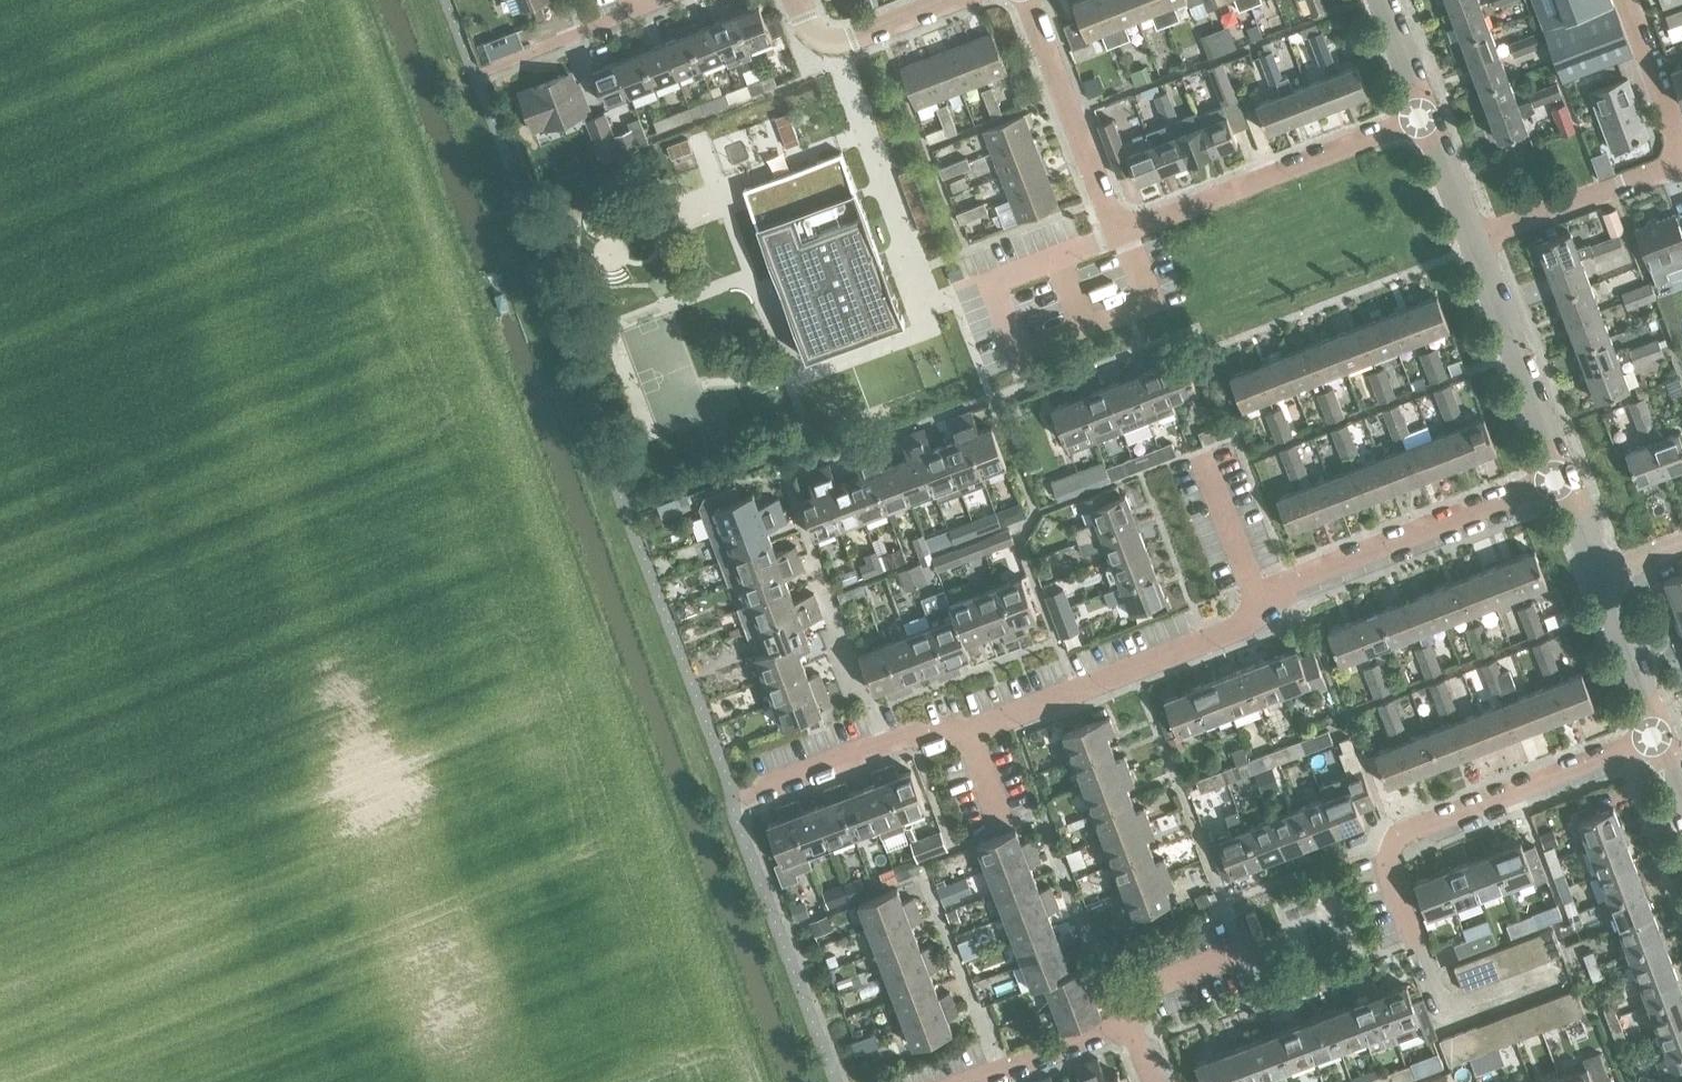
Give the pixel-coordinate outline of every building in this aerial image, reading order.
[(514,14),(523,10),(549,0),(508,0),(514,14)] [(1116,44),(1099,0),(1073,0),(1080,19),(1062,25),(1071,48),(1089,42),(1087,36),(1100,31),(1106,48),(1116,44)] [(1137,17),(1131,0),(1099,0),(1116,44),(1130,39),(1124,22),(1137,17)] [(1170,24),(1162,0),(1131,0),(1137,17),(1150,12),(1157,29),(1170,24)] [(1170,24),(1181,20),(1174,3),(1182,0),(1162,0),(1170,24)] [(1207,9),(1222,4),(1220,0),(1204,0),(1207,9)] [(1251,6),(1249,0),(1235,0),(1239,10),(1251,6)] [(1310,11),(1306,0),(1297,0),(1293,2),(1298,15),(1310,11)] [(1313,14),(1326,9),(1322,0),(1307,0),(1313,14)] [(1481,3),(1480,0),(1448,0),(1453,14),(1481,3)] [(1612,0),(1534,0),(1544,26),(1612,0)] [(1563,77),(1632,51),(1633,50),(1614,0),(1544,27),(1563,77)] [(1462,39),(1491,28),(1481,3),(1453,14),(1462,39)] [(734,9),(749,47),(772,38),(759,4),(745,10),(743,5),(734,9)] [(724,12),(726,17),(712,22),(726,56),(724,57),(727,65),(751,56),(747,48),(749,47),(734,9),(724,12)] [(1670,26),(1681,22),(1681,21),(1678,9),(1665,14),(1670,26)] [(702,66),(724,57),(726,56),(712,22),(698,28),(697,23),(687,27),(702,66)] [(1227,25),(1214,30),(1222,51),(1235,46),(1227,25)] [(678,36),(664,41),(678,75),(692,70),(695,78),(704,74),(701,66),(702,66),(687,27),(676,31),(678,36)] [(1500,54),(1496,42),(1491,28),(1462,39),(1472,64),(1500,54)] [(1314,50),(1328,44),(1322,30),(1308,35),(1314,50)] [(1523,36),(1529,51),(1543,45),(1537,31),(1523,36)] [(492,60),(520,49),(514,32),(485,44),(492,60)] [(969,41),(984,81),(1007,72),(992,32),(969,41)] [(1509,42),(1512,49),(1514,56),(1529,51),(1523,36),(1509,42)] [(655,84),(678,75),(664,41),(651,46),(649,42),(639,46),(655,84)] [(962,90),(984,81),(969,41),(946,49),(962,90)] [(1328,44),(1314,50),(1319,64),(1333,59),(1328,44)] [(631,94),(655,84),(639,46),(629,50),(630,54),(618,59),(631,94)] [(939,98),(962,90),(946,49),(923,58),(939,98)] [(1259,55),(1263,68),(1278,62),(1273,49),(1259,55)] [(1481,89),(1509,78),(1500,54),(1472,64),(1481,89)] [(900,67),(916,107),(939,98),(923,58),(900,67)] [(607,103),(631,94),(618,59),(603,65),(602,60),(592,64),(607,103)] [(1221,104),(1237,97),(1223,60),(1207,66),(1221,104)] [(1277,81),(1281,93),(1293,89),(1288,76),(1284,77),(1278,62),(1263,68),(1269,84),(1277,81)] [(1335,72),(1346,100),(1368,92),(1357,64),(1335,72)] [(1672,68),(1681,95),(1681,64),(1672,68)] [(1133,84),(1151,77),(1147,66),(1129,73),(1133,84)] [(1319,111),(1346,100),(1335,72),(1308,83),(1319,111)] [(761,78),(765,88),(777,84),(773,73),(761,78)] [(565,75),(531,88),(532,90),(534,96),(534,99),(534,103),(535,106),(536,109),(538,112),(540,114),(542,117),(544,122),(545,124),(578,111),(582,121),(585,120),(600,158),(601,160),(621,153),(605,112),(593,116),(589,107),(580,83),(577,84),(569,87),(565,75)] [(1612,147),(1649,134),(1628,77),(1591,91),(1612,147)] [(752,93),(765,88),(761,78),(748,83),(752,93)] [(1481,89),(1491,114),(1519,103),(1509,78),(1481,89)] [(1543,87),(1548,99),(1561,94),(1557,82),(1543,87)] [(1292,121),(1319,111),(1308,83),(1293,89),(1281,93),(1292,121)] [(1157,84),(1146,89),(1149,97),(1153,96),(1159,111),(1160,111),(1166,109),(1160,93),(1157,85),(1157,84)] [(987,104),(997,100),(992,86),(981,90),(987,104)] [(1533,105),(1548,99),(1543,87),(1527,92),(1530,99),(1531,99),(1533,105)] [(714,96),(718,107),(730,102),(725,92),(714,96)] [(968,93),(951,98),(959,126),(976,121),(968,93)] [(1267,131),(1292,121),(1281,93),(1256,103),(1267,131)] [(705,112),(718,107),(714,96),(701,101),(705,112)] [(1535,110),(1533,105),(1531,99),(1530,99),(1491,114),(1500,138),(1528,128),(1523,114),(1535,110)] [(997,100),(987,104),(993,118),(1003,114),(997,100)] [(942,121),(952,117),(947,103),(936,107),(942,121)] [(1553,108),(1551,108),(1561,135),(1561,136),(1575,130),(1575,129),(1565,103),(1564,103),(1553,108)] [(1223,104),(1197,114),(1201,125),(1200,125),(1212,153),(1238,143),(1227,115),(1227,114),(1223,104)] [(682,120),(694,116),(690,105),(678,110),(682,120)] [(1160,111),(1159,111),(1164,125),(1165,124),(1171,122),(1166,109),(1160,111)] [(666,114),(671,125),(682,120),(678,110),(666,114)] [(992,152),(1032,136),(1023,113),(983,129),(992,152)] [(658,130),(671,125),(666,114),(653,119),(658,130)] [(952,117),(942,121),(947,135),(957,131),(952,117)] [(1161,173),(1150,144),(1126,154),(1112,118),(1098,124),(1118,175),(1131,170),(1136,182),(1161,173)] [(797,137),(791,120),(779,125),(785,142),(797,137)] [(1161,173),(1187,163),(1176,134),(1171,122),(1164,125),(1146,132),(1151,144),(1150,144),(1161,173)] [(1187,163),(1212,153),(1200,125),(1179,133),(1176,134),(1187,163)] [(622,152),(638,146),(631,128),(615,134),(622,152)] [(940,138),(937,129),(926,133),(929,142),(940,138)] [(1001,175),(1041,159),(1032,136),(992,152),(1001,175)] [(672,157),(692,150),(688,138),(667,145),(672,157)] [(1598,172),(1615,167),(1609,146),(1592,151),(1598,172)] [(839,147),(745,184),(810,351),(905,314),(839,147)] [(957,172),(971,166),(967,156),(953,162),(957,172)] [(1010,198),(1050,182),(1041,159),(1001,175),(1010,198)] [(943,177),(957,172),(953,162),(939,167),(943,177)] [(1050,182),(1010,198),(1019,221),(1059,205),(1050,182)] [(970,207),(974,217),(988,211),(984,201),(970,207)] [(960,222),(974,217),(970,207),(956,212),(960,222)] [(1611,236),(1625,231),(1616,208),(1603,213),(1611,236)] [(1650,265),(1650,266),(1656,283),(1669,278),(1666,271),(1681,265),(1681,231),(1675,214),(1636,229),(1650,265)] [(1548,238),(1538,242),(1549,271),(1581,258),(1592,254),(1589,245),(1578,249),(1570,230),(1580,227),(1576,217),(1545,228),(1548,238)] [(1610,254),(1624,249),(1618,235),(1604,240),(1610,254)] [(1596,260),(1610,254),(1604,240),(1590,246),(1596,260)] [(1558,294),(1590,282),(1581,258),(1549,271),(1558,294)] [(1568,320),(1600,308),(1590,282),(1558,294),(1568,320)] [(1641,301),(1650,298),(1656,296),(1650,282),(1636,287),(1641,301)] [(1627,307),(1641,301),(1636,287),(1621,293),(1627,307)] [(771,306),(784,301),(781,293),(767,298),(771,306)] [(1410,305),(1423,336),(1449,326),(1437,295),(1410,305)] [(784,301),(771,306),(776,319),(789,314),(784,301)] [(1397,346),(1423,336),(1410,305),(1385,315),(1397,346)] [(1578,346),(1610,335),(1600,308),(1568,320),(1578,346)] [(1372,356),(1397,346),(1385,315),(1360,324),(1372,356)] [(1347,366),(1372,356),(1360,324),(1334,334),(1347,366)] [(1323,375),(1347,366),(1334,334),(1311,343),(1323,375)] [(1615,350),(1610,335),(1578,346),(1588,373),(1620,361),(1632,357),(1631,355),(1629,350),(1630,350),(1628,346),(1615,350)] [(1647,352),(1649,358),(1662,353),(1657,340),(1643,345),(1646,352),(1647,352)] [(1296,385),(1323,375),(1311,343),(1284,354),(1296,385)] [(1630,350),(1629,350),(1631,355),(1632,357),(1634,363),(1649,358),(1647,352),(1646,352),(1643,345),(1630,350)] [(1426,367),(1434,364),(1441,362),(1435,347),(1421,353),(1426,367)] [(1269,396),(1296,385),(1284,354),(1257,364),(1269,396)] [(1158,366),(1172,401),(1198,391),(1184,356),(1158,366)] [(1629,386),(1620,361),(1588,373),(1597,398),(1629,386)] [(1431,381),(1440,378),(1446,376),(1441,362),(1434,364),(1426,367),(1431,381)] [(1242,406),(1269,396),(1257,364),(1230,375),(1242,406)] [(1132,376),(1149,419),(1174,409),(1171,401),(1172,401),(1158,366),(1132,376)] [(1373,388),(1383,384),(1391,381),(1385,367),(1368,373),(1373,388)] [(1106,386),(1122,429),(1149,419),(1132,376),(1106,386)] [(1373,388),(1379,402),(1396,395),(1391,381),(1383,384),(1373,388)] [(1440,404),(1448,400),(1455,398),(1449,383),(1434,389),(1440,404)] [(1079,396),(1096,440),(1122,429),(1106,386),(1079,396)] [(1322,407),(1332,404),(1339,401),(1333,387),(1317,393),(1322,407)] [(1053,406),(1066,442),(1069,450),(1096,440),(1079,396),(1053,406)] [(1641,413),(1649,410),(1644,396),(1630,402),(1635,418),(1642,415),(1641,413)] [(1445,418),(1454,415),(1460,413),(1455,398),(1448,400),(1440,404),(1445,418)] [(1328,422),(1337,418),(1344,415),(1339,401),(1332,404),(1322,407),(1328,422)] [(1382,409),(1387,424),(1404,418),(1399,403),(1382,409)] [(1272,427),(1280,424),(1287,421),(1282,406),(1266,412),(1272,427)] [(960,414),(982,473),(1007,464),(992,425),(979,429),(972,410),(960,414)] [(1642,415),(1635,418),(1641,432),(1648,429),(1655,426),(1649,410),(1641,413),(1642,415)] [(944,443),(959,482),(982,473),(960,414),(948,419),(956,438),(944,443)] [(1456,427),(1469,459),(1496,449),(1483,417),(1456,427)] [(1393,438),(1402,435),(1410,432),(1404,418),(1387,424),(1393,438)] [(1277,441),(1286,438),(1293,435),(1287,421),(1280,424),(1272,427),(1277,441)] [(1331,429),(1336,444),(1353,437),(1347,423),(1331,429)] [(1648,429),(1652,440),(1664,471),(1681,465),(1681,439),(1679,430),(1665,436),(1663,434),(1655,426),(1648,429)] [(1445,468),(1469,459),(1456,427),(1432,436),(1445,468)] [(913,432),(935,491),(959,482),(944,443),(932,447),(924,428),(913,432)] [(1203,444),(1217,438),(1213,428),(1199,433),(1203,444)] [(896,461),(911,500),(935,491),(913,432),(901,437),(909,456),(896,461)] [(1419,478),(1445,468),(1432,436),(1407,446),(1419,478)] [(1353,437),(1336,444),(1342,458),(1358,452),(1353,437)] [(1229,449),(1230,449),(1237,447),(1237,446),(1235,439),(1234,439),(1227,441),(1227,442),(1229,449)] [(1637,481),(1663,471),(1652,440),(1626,450),(1637,481)] [(1159,446),(1164,459),(1177,454),(1172,441),(1159,446)] [(1280,448),(1286,463),(1300,457),(1295,443),(1280,448)] [(865,450),(887,509),(911,500),(896,461),(885,465),(877,445),(865,450)] [(1151,464),(1164,459),(1159,446),(1146,451),(1151,464)] [(1393,489),(1419,478),(1407,446),(1380,457),(1393,489)] [(849,479),(864,518),(887,509),(865,450),(853,454),(861,474),(849,479)] [(1306,472),(1300,457),(1286,463),(1291,477),(1306,472)] [(1368,498),(1393,489),(1380,457),(1355,466),(1368,498)] [(1106,466),(1111,479),(1125,474),(1120,461),(1106,466)] [(818,468),(840,527),(864,518),(849,479),(837,483),(830,463),(818,468)] [(1084,489),(1111,479),(1106,466),(1079,477),(1084,489)] [(1343,508),(1368,498),(1355,466),(1330,476),(1343,508)] [(801,497),(816,536),(840,527),(818,468),(805,472),(813,492),(801,497)] [(1316,519),(1343,508),(1330,476),(1303,487),(1316,519)] [(748,494),(744,482),(705,496),(701,506),(712,535),(783,509),(778,497),(759,505),(754,492),(748,494)] [(1289,529),(1316,519),(1303,487),(1276,497),(1289,529)] [(1074,529),(1079,541),(1136,520),(1125,493),(1109,499),(1106,490),(1088,496),(1097,521),(1074,529)] [(1007,521),(1014,518),(1009,506),(996,511),(1001,523),(1007,521)] [(721,560),(772,541),(768,528),(787,521),(783,509),(712,535),(721,560)] [(984,515),(973,519),(978,532),(989,527),(984,515)] [(1111,559),(1146,546),(1136,520),(1079,541),(1084,554),(1106,546),(1111,559)] [(963,527),(949,531),(953,542),(966,537),(963,527)] [(981,539),(985,550),(985,551),(1013,541),(1009,528),(981,539)] [(942,529),(924,536),(930,550),(948,544),(942,529)] [(917,555),(930,550),(923,533),(911,538),(917,555)] [(974,541),(958,547),(962,558),(978,553),(985,550),(981,539),(974,541)] [(742,578),(801,556),(797,545),(777,553),(772,541),(721,560),(730,584),(743,579),(742,578)] [(1121,586),(1156,572),(1146,546),(1111,559),(1121,586)] [(880,555),(885,569),(908,560),(903,547),(880,555)] [(958,547),(932,557),(933,559),(937,570),(946,567),(945,564),(962,558),(958,547)] [(867,561),(860,564),(864,575),(883,567),(878,554),(876,549),(864,553),(867,561)] [(1509,560),(1522,591),(1548,581),(1535,549),(1509,560)] [(751,603),(790,588),(785,576),(805,568),(801,556),(742,578),(743,579),(751,601),(751,603)] [(1035,564),(1040,579),(1051,575),(1046,560),(1035,564)] [(1495,601),(1522,591),(1509,560),(1484,570),(1495,601)] [(908,566),(916,586),(928,581),(920,561),(908,566)] [(908,566),(898,570),(906,590),(916,586),(908,566)] [(1469,611),(1495,601),(1484,570),(1458,580),(1469,611)] [(1156,572),(1121,586),(1105,592),(1110,605),(1126,598),(1132,612),(1166,599),(1156,572)] [(1665,579),(1675,605),(1681,602),(1681,572),(1665,579)] [(998,585),(1017,635),(1028,631),(1024,620),(1036,615),(1021,577),(998,585)] [(1443,622),(1469,611),(1458,580),(1430,590),(1443,622)] [(860,585),(848,589),(851,598),(863,593),(860,585)] [(1006,639),(1017,635),(998,585),(974,595),(989,633),(1001,628),(1006,639)] [(1071,589),(1076,602),(1088,598),(1083,585),(1071,589)] [(1063,587),(1046,594),(1053,612),(1070,605),(1063,587)] [(751,603),(751,601),(738,606),(747,631),(818,604),(814,592),(794,599),(790,588),(751,603)] [(1418,631),(1443,622),(1430,590),(1406,600),(1418,631)] [(955,615),(970,653),(981,649),(976,637),(989,633),(974,595),(950,604),(954,616),(955,615)] [(1093,610),(1088,598),(1076,602),(1081,615),(1093,610)] [(1393,641),(1418,631),(1406,600),(1380,610),(1393,641)] [(1523,623),(1538,617),(1533,602),(1518,608),(1523,623)] [(818,604),(747,631),(756,655),(805,636),(807,635),(803,623),(823,616),(818,604)] [(971,655),(970,653),(955,615),(954,616),(950,604),(926,613),(931,625),(950,675),(963,670),(959,660),(971,655)] [(1070,605),(1053,612),(1062,636),(1079,630),(1070,605)] [(1365,652),(1393,641),(1380,610),(1353,620),(1365,652)] [(1538,617),(1523,623),(1529,637),(1544,631),(1538,617)] [(1340,662),(1365,652),(1353,620),(1328,630),(1340,662)] [(1466,628),(1472,642),(1487,636),(1482,622),(1466,628)] [(908,633),(923,673),(935,668),(939,679),(950,675),(931,625),(908,633)] [(884,643),(903,693),(915,688),(911,678),(923,673),(908,633),(884,643)] [(805,636),(756,655),(765,677),(804,663),(799,650),(809,647),(805,636)] [(1477,657),(1485,653),(1493,650),(1487,636),(1472,642),(1477,657)] [(1538,658),(1546,655),(1552,653),(1547,638),(1532,644),(1538,658)] [(1420,662),(1428,659),(1437,656),(1431,642),(1414,648),(1420,662)] [(892,697),(903,693),(884,643),(859,652),(874,691),(888,686),(892,697)] [(1270,658),(1283,692),(1309,682),(1312,692),(1328,686),(1314,650),(1299,656),(1296,648),(1270,658)] [(1543,673),(1552,670),(1558,668),(1552,653),(1546,655),(1538,658),(1543,673)] [(1425,677),(1434,674),(1442,671),(1437,656),(1428,659),(1420,662),(1425,677)] [(1257,702),(1283,692),(1270,658),(1243,668),(1257,702)] [(1486,678),(1501,672),(1496,658),(1481,664),(1486,678)] [(1370,681),(1385,676),(1379,662),(1365,667),(1370,681)] [(774,701),(823,683),(819,671),(809,675),(804,663),(765,677),(774,701)] [(1231,712),(1257,702),(1243,668),(1218,678),(1231,712)] [(1501,672),(1486,678),(1494,698),(1517,689),(1509,669),(1501,672)] [(1556,682),(1568,713),(1595,703),(1583,671),(1556,682)] [(1385,676),(1370,681),(1376,696),(1390,690),(1385,676)] [(1191,688),(1204,722),(1231,712),(1218,678),(1191,688)] [(1428,684),(1434,699),(1450,693),(1445,678),(1428,684)] [(1541,724),(1568,713),(1556,682),(1529,692),(1541,724)] [(826,724),(821,712),(822,712),(817,698),(827,694),(823,683),(774,701),(783,726),(805,718),(809,730),(826,724)] [(1178,732),(1204,722),(1191,688),(1165,698),(1178,732)] [(1509,692),(1501,695),(1504,702),(1517,733),(1541,724),(1529,692),(1511,699),(1509,692)] [(1440,713),(1448,710),(1456,708),(1450,693),(1434,699),(1440,713)] [(1384,718),(1391,716),(1399,713),(1393,698),(1378,704),(1384,718)] [(1489,744),(1516,733),(1504,702),(1477,712),(1489,744)] [(1464,754),(1489,744),(1477,712),(1452,722),(1464,754)] [(1390,733),(1397,730),(1405,727),(1399,713),(1391,716),(1384,718),(1390,733)] [(1074,758),(1112,743),(1108,733),(1116,729),(1110,714),(1064,732),(1074,758)] [(1438,764),(1464,754),(1452,722),(1427,732),(1438,764)] [(1314,734),(1319,746),(1332,741),(1327,729),(1314,734)] [(1402,742),(1414,773),(1438,764),(1427,732),(1402,742)] [(1306,751),(1319,746),(1314,734),(1301,739),(1306,751)] [(1293,756),(1306,751),(1301,739),(1288,744),(1293,756)] [(1387,784),(1414,773),(1402,742),(1375,752),(1387,784)] [(1083,783),(1130,765),(1125,753),(1117,756),(1112,743),(1074,758),(1083,783)] [(1279,761),(1293,756),(1288,744),(1275,749),(1279,761)] [(1243,745),(1230,750),(1236,765),(1240,776),(1253,771),(1249,759),(1243,745)] [(1267,766),(1279,761),(1275,749),(1262,754),(1267,766)] [(1253,771),(1267,766),(1262,754),(1249,759),(1253,771)] [(882,767),(901,817),(925,808),(911,768),(898,773),(894,763),(882,767)] [(1093,809),(1131,794),(1127,783),(1135,780),(1130,765),(1083,783),(1093,809)] [(1227,781),(1240,776),(1236,765),(1222,770),(1227,781)] [(877,826),(881,836),(904,827),(900,817),(901,817),(882,767),(872,771),(876,781),(862,786),(877,826)] [(1335,779),(1319,785),(1324,798),(1337,832),(1363,822),(1358,810),(1376,804),(1362,769),(1335,779)] [(1214,786),(1227,781),(1222,770),(1210,775),(1214,786)] [(1201,792),(1214,786),(1210,775),(1196,780),(1201,792)] [(877,826),(862,786),(850,791),(846,781),(836,785),(854,834),(877,826)] [(830,843),(854,834),(836,785),(825,789),(829,799),(815,804),(830,843)] [(1102,833),(1149,815),(1145,805),(1136,808),(1131,794),(1093,809),(1102,833)] [(830,843),(815,804),(803,808),(799,798),(787,802),(806,852),(830,843)] [(1310,842),(1337,832),(1324,798),(1297,808),(1310,842)] [(767,822),(782,861),(774,864),(782,884),(798,878),(796,871),(811,866),(806,852),(787,802),(776,806),(780,817),(767,822)] [(1589,846),(1624,833),(1613,806),(1578,819),(1589,846)] [(1271,818),(1284,852),(1310,842),(1297,808),(1271,818)] [(1245,828),(1246,828),(1238,809),(1226,814),(1232,830),(1218,835),(1232,873),(1258,863),(1245,828)] [(1102,833),(1113,860),(1151,845),(1147,836),(1156,832),(1149,815),(1102,833)] [(1245,828),(1258,863),(1284,852),(1271,818),(1246,828),(1245,828)] [(1022,841),(1018,829),(1017,828),(978,843),(987,868),(1038,848),(1033,837),(1022,841)] [(1545,847),(1557,842),(1553,830),(1540,834),(1545,847)] [(910,841),(916,858),(945,847),(939,831),(910,841)] [(1599,873),(1634,860),(1624,833),(1589,846),(1599,873)] [(1493,851),(1507,886),(1533,876),(1535,882),(1548,878),(1535,844),(1524,848),(1521,841),(1493,851)] [(1123,887),(1169,869),(1165,857),(1156,860),(1151,845),(1113,860),(1123,887)] [(1549,862),(1559,858),(1554,845),(1544,849),(1549,862)] [(996,891),(1035,877),(1031,864),(1042,860),(1038,848),(987,868),(996,891)] [(1481,896),(1507,886),(1493,851),(1468,861),(1481,896)] [(915,858),(904,862),(908,873),(919,869),(915,858)] [(1559,858),(1549,862),(1554,875),(1564,871),(1559,858)] [(1609,898),(1643,885),(1634,860),(1599,873),(1609,898)] [(1453,906),(1481,896),(1468,861),(1440,871),(1453,906)] [(1169,869),(1123,887),(1134,915),(1136,914),(1141,928),(1175,916),(1170,901),(1172,901),(1167,888),(1175,885),(1169,869)] [(1427,916),(1453,906),(1440,871),(1414,881),(1427,916)] [(860,877),(844,883),(849,897),(865,891),(860,877)] [(1040,889),(1035,877),(996,891),(1005,915),(1055,896),(1051,885),(1040,889)] [(843,883),(823,890),(828,905),(848,898),(843,883)] [(1619,925),(1654,912),(1643,885),(1609,898),(1619,925)] [(868,924),(918,905),(914,895),(903,900),(897,886),(859,900),(868,924)] [(1015,939),(1054,924),(1049,911),(1060,907),(1055,896),(1005,915),(1015,939)] [(1569,914),(1579,910),(1574,897),(1564,901),(1569,914)] [(805,899),(791,904),(795,917),(810,913),(805,899)] [(877,947),(915,933),(911,922),(923,918),(918,905),(868,924),(877,947)] [(1579,910),(1569,914),(1574,927),(1584,923),(1579,910)] [(1629,951),(1663,937),(1654,912),(1619,925),(1629,951)] [(827,913),(809,920),(809,921),(814,934),(815,934),(832,927),(827,914),(827,913)] [(1519,919),(1524,932),(1537,927),(1532,914),(1519,919)] [(1512,937),(1524,932),(1519,919),(1507,924),(1512,937)] [(1058,937),(1054,924),(1015,939),(1024,962),(1074,943),(1070,932),(1058,937)] [(1540,931),(1550,956),(1562,951),(1553,927),(1540,931)] [(1480,934),(1484,946),(1497,942),(1492,929),(1480,934)] [(1538,961),(1550,956),(1540,931),(1528,936),(1538,961)] [(886,972),(936,953),(932,942),(921,947),(915,933),(877,947),(886,972)] [(1466,939),(1471,952),(1484,946),(1480,934),(1466,939)] [(972,935),(958,940),(965,958),(978,953),(972,935)] [(1525,966),(1538,961),(1528,936),(1516,941),(1525,966)] [(1639,977),(1673,964),(1663,937),(1629,951),(1639,977)] [(1459,956),(1471,952),(1466,939),(1454,943),(1459,956)] [(1513,970),(1525,966),(1516,941),(1503,946),(1513,970)] [(1033,986),(1045,982),(1045,980),(1071,970),(1067,958),(1078,954),(1074,943),(1024,962),(1033,986)] [(1454,943),(1438,950),(1443,962),(1459,956),(1454,943)] [(1500,975),(1513,970),(1503,946),(1491,950),(1500,975)] [(1488,980),(1500,975),(1491,950),(1478,955),(1488,980)] [(1588,966),(1598,962),(1594,950),(1583,954),(1588,966)] [(895,995),(933,981),(929,969),(940,965),(936,953),(886,972),(895,995)] [(1475,985),(1488,980),(1478,955),(1466,960),(1475,985)] [(1463,990),(1475,985),(1466,960),(1453,965),(1463,990)] [(1598,962),(1588,966),(1593,980),(1604,976),(1598,962)] [(1681,990),(1681,986),(1673,964),(1639,977),(1649,1003),(1681,990)] [(1089,978),(1084,965),(1071,970),(1045,980),(1045,982),(1054,1004),(1104,985),(1100,974),(1089,978)] [(842,988),(862,981),(858,971),(838,978),(842,988)] [(905,1020),(954,1001),(950,990),(938,995),(933,981),(895,995),(905,1020)] [(1406,984),(1380,994),(1393,1028),(1397,1041),(1424,1031),(1427,1039),(1430,1037),(1439,1034),(1423,996),(1412,1000),(1406,984)] [(1104,985),(1054,1004),(1064,1029),(1103,1014),(1098,1000),(1108,996),(1104,985)] [(1564,992),(1573,1016),(1585,1012),(1576,987),(1564,992)] [(1681,1021),(1681,990),(1649,1003),(1659,1030),(1681,1021)] [(1560,1021),(1573,1016),(1564,992),(1551,997),(1560,1021)] [(1380,994),(1354,1004),(1367,1038),(1382,1032),(1387,1045),(1397,1041),(1393,1028),(1380,994)] [(1548,1026),(1560,1021),(1551,997),(1539,1002),(1548,1026)] [(954,1001),(905,1020),(914,1045),(952,1030),(947,1017),(959,1013),(954,1001)] [(1535,1031),(1548,1026),(1539,1002),(1526,1006),(1535,1031)] [(1603,1006),(1608,1018),(1618,1014),(1613,1002),(1603,1006)] [(1339,1049),(1367,1038),(1354,1004),(1327,1014),(1339,1049)] [(1522,1036),(1535,1031),(1526,1006),(1513,1011),(1522,1036)] [(1501,1016),(1511,1040),(1522,1036),(1513,1011),(1501,1016)] [(1314,1058),(1339,1049),(1327,1014),(1301,1024),(1314,1058)] [(1608,1018),(1613,1032),(1623,1028),(1618,1014),(1608,1018)] [(1498,1045),(1511,1040),(1501,1016),(1489,1021),(1498,1045)] [(1486,1050),(1498,1045),(1489,1021),(1477,1025),(1486,1050)] [(1659,1030),(1669,1055),(1657,1060),(1662,1074),(1681,1066),(1681,1021),(1659,1030)] [(1288,1068),(1314,1058),(1301,1024),(1275,1034),(1288,1068)] [(1473,1054),(1486,1050),(1477,1025),(1464,1030),(1473,1054)] [(1452,1035),(1461,1059),(1473,1054),(1464,1030),(1452,1035)] [(1262,1078),(1288,1068),(1275,1034),(1249,1043),(1262,1078)] [(1448,1064),(1449,1064),(1461,1059),(1452,1035),(1439,1040),(1448,1064)] [(857,1052),(860,1051),(870,1047),(866,1036),(856,1039),(853,1041),(857,1051),(857,1052)] [(1262,1078),(1249,1043),(1222,1053),(1233,1081),(1251,1081),(1262,1078)] [(1563,1081),(1611,1081),(1599,1050),(1582,1056),(1586,1065),(1560,1075),(1563,1081)] [(1489,1067),(1484,1052),(1470,1057),(1475,1072),(1489,1067)] [(1222,1053),(1196,1063),(1201,1076),(1190,1080),(1191,1081),(1233,1081),(1222,1053)] [(1094,1081),(1122,1081),(1118,1072),(1106,1076),(1099,1057),(1086,1062),(1094,1081)] [(1081,1081),(1094,1081),(1086,1062),(1074,1066),(1081,1081)] [(1398,1069),(1403,1081),(1416,1076),(1412,1064),(1398,1069)] [(1403,1081),(1398,1069),(1385,1074),(1388,1081),(1402,1081),(1403,1081)] [(1655,1078),(1641,1073),(1638,1081),(1653,1081),(1655,1078)] [(1052,1074),(1038,1079),(1040,1081),(1055,1081),(1052,1074)] [(1373,1081),(1388,1081),(1385,1074),(1372,1079),(1373,1081)]
